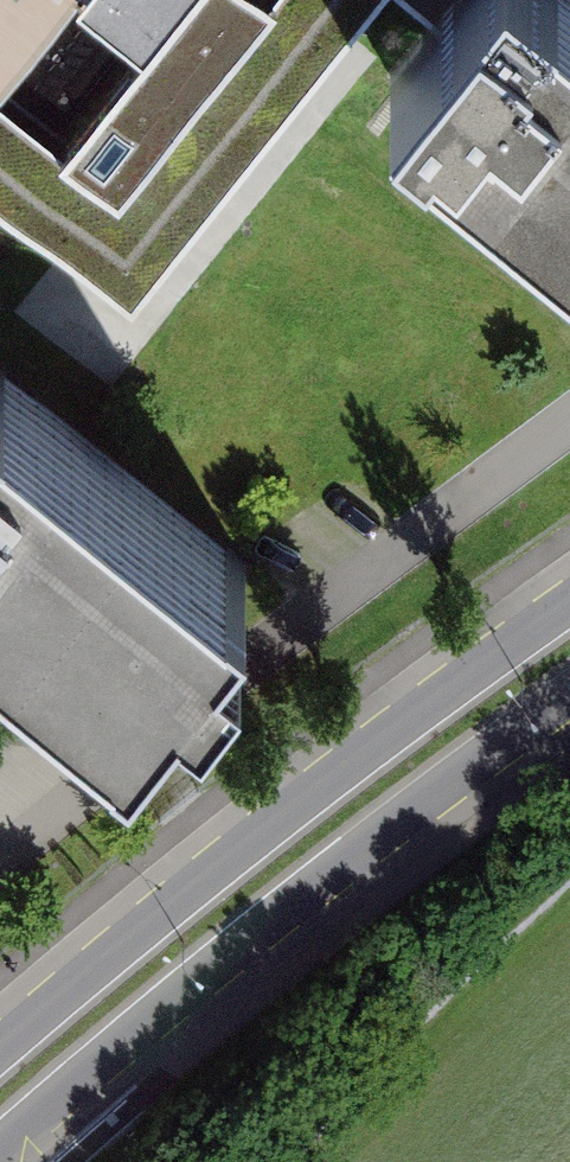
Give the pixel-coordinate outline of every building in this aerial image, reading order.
[(22,173),(156,274),(366,0),(0,0),(0,155),(22,173)] [(416,9),(382,50),(569,203),(569,0),(423,0),(416,9)] [(416,9),(423,0),(406,0),(416,9)] [(0,155),(0,199),(22,173),(0,155)] [(124,714),(239,573),(0,380),(0,614),(124,714)]
